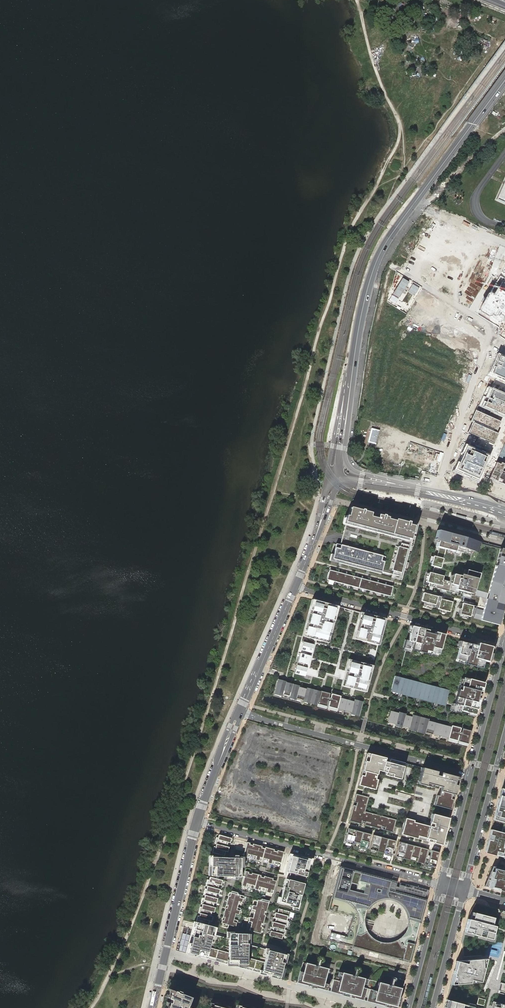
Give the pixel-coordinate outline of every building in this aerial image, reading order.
[(485,47),(487,41),(476,37),(474,43),(485,47)] [(497,200),(504,204),(504,181),(497,200)] [(497,354),(453,469),(477,481),(504,417),(504,357),(497,354)] [(489,478),(504,485),(504,442),(489,478)] [(416,525),(350,507),(348,516),(346,515),(344,522),(346,522),(340,545),(336,544),(333,554),(332,558),(381,571),(402,577),(403,570),(405,565),(409,548),(413,535),(416,525)] [(448,540),(450,534),(436,530),(433,542),(436,543),(438,537),(448,540)] [(450,534),(448,540),(438,537),(436,543),(435,547),(436,547),(438,548),(436,557),(434,556),(433,556),(433,557),(431,563),(430,566),(433,567),(432,573),(429,573),(428,574),(426,582),(429,583),(428,586),(440,589),(445,591),(446,591),(450,592),(457,594),(461,595),(461,594),(466,595),(471,597),(472,595),(480,597),(481,595),(487,596),(486,599),(483,611),(476,609),(476,607),(462,603),(461,609),(460,608),(458,614),(460,615),(462,615),(468,616),(473,618),(499,625),(504,601),(504,549),(450,534)] [(332,558),(333,554),(331,554),(329,560),(380,574),(381,571),(332,558)] [(393,586),(330,570),(327,579),(390,596),(393,586)] [(437,597),(423,593),(421,601),(424,602),(424,605),(426,605),(433,607),(434,607),(437,597)] [(385,619),(312,599),(310,606),(295,664),(297,664),(294,673),(305,676),(305,674),(325,679),(326,673),(343,678),(346,679),(344,686),(359,690),(360,688),(363,689),(365,683),(367,684),(385,619)] [(452,602),(440,599),(438,608),(438,609),(440,609),(447,611),(449,612),(452,602)] [(427,633),(428,630),(412,626),(408,640),(405,640),(403,647),(406,648),(398,677),(394,676),(391,689),(445,703),(454,705),(452,711),(460,713),(460,710),(475,714),(479,699),(477,698),(478,693),(479,691),(481,692),(484,683),(474,680),(478,667),(482,668),(484,661),(486,654),(491,655),(493,647),(477,643),(476,646),(461,641),(459,648),(442,643),(444,634),(435,632),(434,634),(432,634),(427,633)] [(361,701),(276,678),(272,693),(357,716),(361,701)] [(365,692),(367,684),(365,683),(363,689),(360,688),(359,690),(365,692)] [(445,703),(391,689),(390,691),(444,705),(445,703)] [(466,744),(469,730),(396,711),(388,709),(384,723),(466,744)] [(322,757),(323,750),(314,748),(313,756),(322,757)] [(402,829),(400,834),(441,845),(459,777),(422,767),(417,769),(410,767),(411,764),(367,753),(358,785),(364,787),(361,795),(356,794),(349,821),(392,832),(394,826),(394,825),(402,827),(402,829)] [(501,789),(493,820),(504,823),(501,833),(491,830),(485,851),(504,857),(504,789),(501,789)] [(371,834),(348,828),(344,843),(352,845),(353,841),(360,843),(359,847),(367,849),(371,834)] [(230,843),(231,838),(219,835),(218,838),(216,837),(215,843),(216,844),(216,846),(214,846),(212,852),(224,856),(225,851),(228,852),(229,847),(227,846),(228,842),(230,843)] [(395,841),(373,835),(369,849),(392,855),(395,841)] [(281,863),(284,852),(247,842),(243,856),(249,858),(250,855),(256,856),(255,859),(261,861),(262,858),(268,859),(267,863),(274,864),(275,861),(281,863)] [(428,849),(399,842),(395,856),(410,860),(411,856),(418,858),(417,862),(435,867),(439,852),(431,850),(430,856),(428,855),(426,855),(428,849)] [(309,864),(310,859),(292,854),(290,860),(280,897),(279,903),(292,907),(297,908),(299,903),(309,864)] [(233,876),(234,857),(211,856),(210,875),(233,876)] [(388,895),(392,880),(340,867),(335,886),(375,897),(376,892),(388,895)] [(494,868),(486,887),(504,892),(504,871),(494,868)] [(272,894),(276,879),(245,871),(242,885),(248,887),(249,884),(255,885),(254,889),(260,890),(261,887),(267,889),(266,892),(272,894)] [(221,885),(222,880),(210,877),(209,880),(207,880),(206,886),(207,886),(207,889),(205,889),(203,895),(205,895),(204,898),(202,898),(201,904),(203,904),(202,907),(200,907),(198,913),(200,913),(199,916),(198,916),(196,922),(208,925),(209,921),(211,921),(213,917),(210,916),(212,912),(214,912),(215,908),(213,907),(214,903),(216,903),(218,899),(215,898),(216,894),(219,894),(220,889),(218,889),(219,885),(221,885)] [(429,890),(405,884),(403,893),(395,891),(393,896),(403,899),(402,902),(408,904),(407,907),(410,908),(410,911),(414,912),(410,929),(418,931),(429,890)] [(375,897),(335,886),(332,896),(364,905),(356,935),(370,939),(369,942),(378,944),(376,953),(379,954),(381,945),(382,942),(379,942),(378,941),(377,941),(375,940),(374,939),(373,938),(372,938),(371,937),(370,936),(369,935),(369,934),(368,933),(367,932),(367,931),(366,930),(366,929),(366,928),(361,927),(364,918),(364,917),(365,916),(365,915),(365,914),(366,912),(366,911),(366,910),(367,910),(368,909),(369,907),(369,906),(370,905),(371,905),(371,904),(372,903),(373,903),(374,902),(375,901),(375,897)] [(242,902),(243,896),(237,894),(237,893),(231,891),(231,893),(229,892),(228,899),(238,901),(242,902)] [(375,897),(375,901),(376,901),(377,901),(377,900),(378,900),(379,899),(381,899),(384,898),(386,898),(388,898),(390,899),(391,899),(393,899),(394,900),(396,901),(398,902),(399,902),(400,903),(401,904),(403,906),(404,907),(404,908),(405,910),(406,911),(407,913),(407,914),(408,915),(408,917),(408,919),(408,921),(408,923),(408,925),(408,926),(407,928),(407,929),(406,930),(405,932),(409,932),(417,934),(418,931),(410,929),(414,912),(410,911),(410,908),(407,907),(408,904),(402,902),(403,899),(393,896),(388,895),(376,892),(375,897)] [(364,905),(332,896),(329,910),(352,916),(347,936),(331,932),(328,941),(376,953),(378,944),(369,942),(370,939),(356,935),(364,905)] [(237,908),(238,901),(228,899),(226,905),(237,908)] [(267,909),(269,901),(261,899),(261,901),(257,900),(256,906),(267,909)] [(469,912),(462,942),(478,946),(476,955),(464,956),(464,960),(456,961),(444,1007),(504,1007),(504,911),(490,907),(475,903),(469,912)] [(237,908),(226,905),(224,911),(235,914),(238,914),(240,909),(237,908)] [(265,915),(267,909),(256,906),(252,905),(251,911),(254,912),(265,915)] [(289,918),(291,912),(279,909),(277,913),(275,913),(274,917),(276,918),(287,921),(288,918),(289,918)] [(235,914),(224,911),(223,917),(234,920),(235,914)] [(264,921),(265,915),(254,912),(253,918),(264,921)] [(234,920),(223,917),(221,923),(235,927),(237,921),(234,920)] [(262,927),(264,921),(253,918),(249,917),(248,924),(251,924),(262,927)] [(287,927),(288,921),(287,921),(276,918),(275,922),(273,921),(272,926),(274,927),(284,930),(285,927),(287,927)] [(364,918),(361,927),(366,928),(372,930),(375,921),(364,918)] [(213,934),(214,927),(208,925),(196,922),(194,929),(213,934)] [(260,933),(262,927),(251,924),(249,930),(260,933)] [(284,936),(286,930),(284,930),(274,927),(273,931),(271,931),(269,936),(282,939),(283,936),(284,936)] [(185,953),(187,953),(194,929),(192,928),(185,953)] [(213,934),(194,929),(187,953),(206,958),(232,965),(279,978),(283,963),(285,954),(247,944),(242,943),(243,940),(234,939),(229,938),(213,934)] [(229,932),(229,938),(234,939),(243,940),(242,943),(247,944),(248,934),(229,932)] [(381,945),(379,954),(410,962),(417,934),(409,932),(407,937),(404,936),(401,947),(390,944),(389,947),(381,945)] [(409,932),(405,932),(404,933),(403,935),(402,936),(400,938),(399,939),(397,940),(395,941),(394,941),(392,942),(390,942),(388,943),(386,943),(383,942),(382,942),(381,945),(389,947),(390,944),(401,947),(404,936),(407,937),(409,932)] [(328,990),(331,979),(325,977),(327,968),(305,963),(303,971),(300,971),(297,983),(328,990)] [(363,978),(342,972),(339,981),(333,979),(330,991),(364,1000),(367,988),(361,987),(363,978)] [(405,980),(395,978),(388,976),(387,976),(385,976),(384,976),(383,976),(382,977),(381,977),(380,978),(379,979),(378,980),(378,981),(378,982),(375,990),(370,989),(367,1001),(393,1007),(397,1007),(400,997),(398,996),(400,988),(403,988),(405,980)] [(187,1007),(191,997),(172,989),(168,998),(171,999),(170,1003),(169,1002),(168,1005),(167,1007),(191,1007),(187,1007)]
